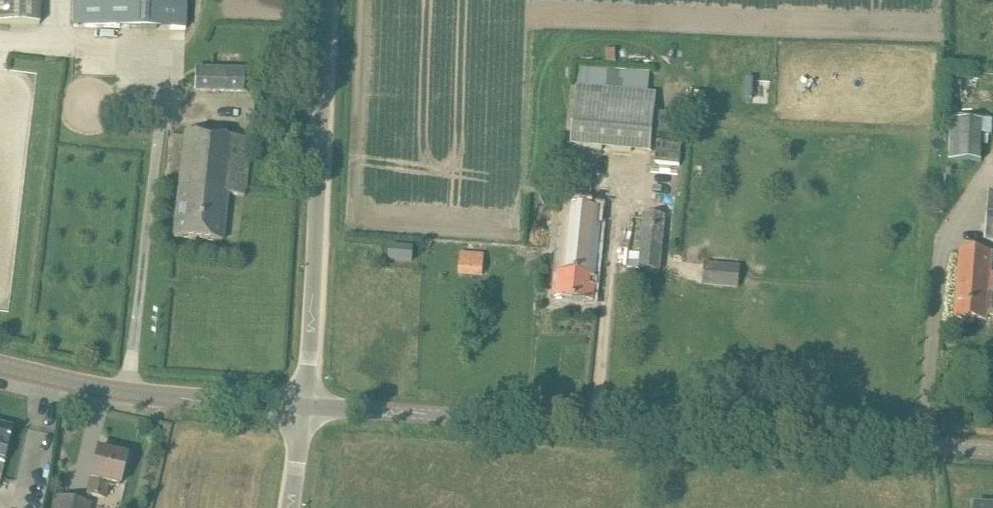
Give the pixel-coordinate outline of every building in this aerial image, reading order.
[(41,24),(42,0),(0,0),(0,23),(41,24)] [(187,28),(188,0),(74,0),(73,25),(187,28)] [(194,91),(242,91),(243,71),(195,70),(194,91)] [(578,85),(571,145),(651,153),(657,92),(578,85)] [(660,112),(656,163),(680,165),(685,115),(660,112)] [(951,119),(949,159),(981,161),(983,121),(951,119)] [(184,132),(179,169),(229,175),(227,194),(245,196),(246,188),(247,188),(253,140),(184,132)] [(246,188),(245,196),(227,194),(229,175),(179,169),(177,190),(178,190),(173,237),(223,242),(228,195),(245,197),(247,188),(246,188)] [(556,299),(593,303),(601,226),(598,225),(600,210),(566,207),(556,299)] [(638,269),(660,271),(667,215),(644,213),(638,269)] [(412,263),(413,247),(390,246),(389,262),(412,263)] [(482,276),(485,254),(461,252),(459,275),(482,276)] [(956,317),(992,321),(992,275),(990,275),(992,255),(960,252),(956,317)] [(738,289),(741,265),(705,262),(703,286),(738,289)] [(0,476),(5,458),(12,429),(0,426),(0,476)] [(127,457),(98,450),(90,479),(92,479),(88,494),(106,499),(109,483),(120,486),(127,457)] [(55,507),(92,507),(92,505),(58,497),(55,507)]
